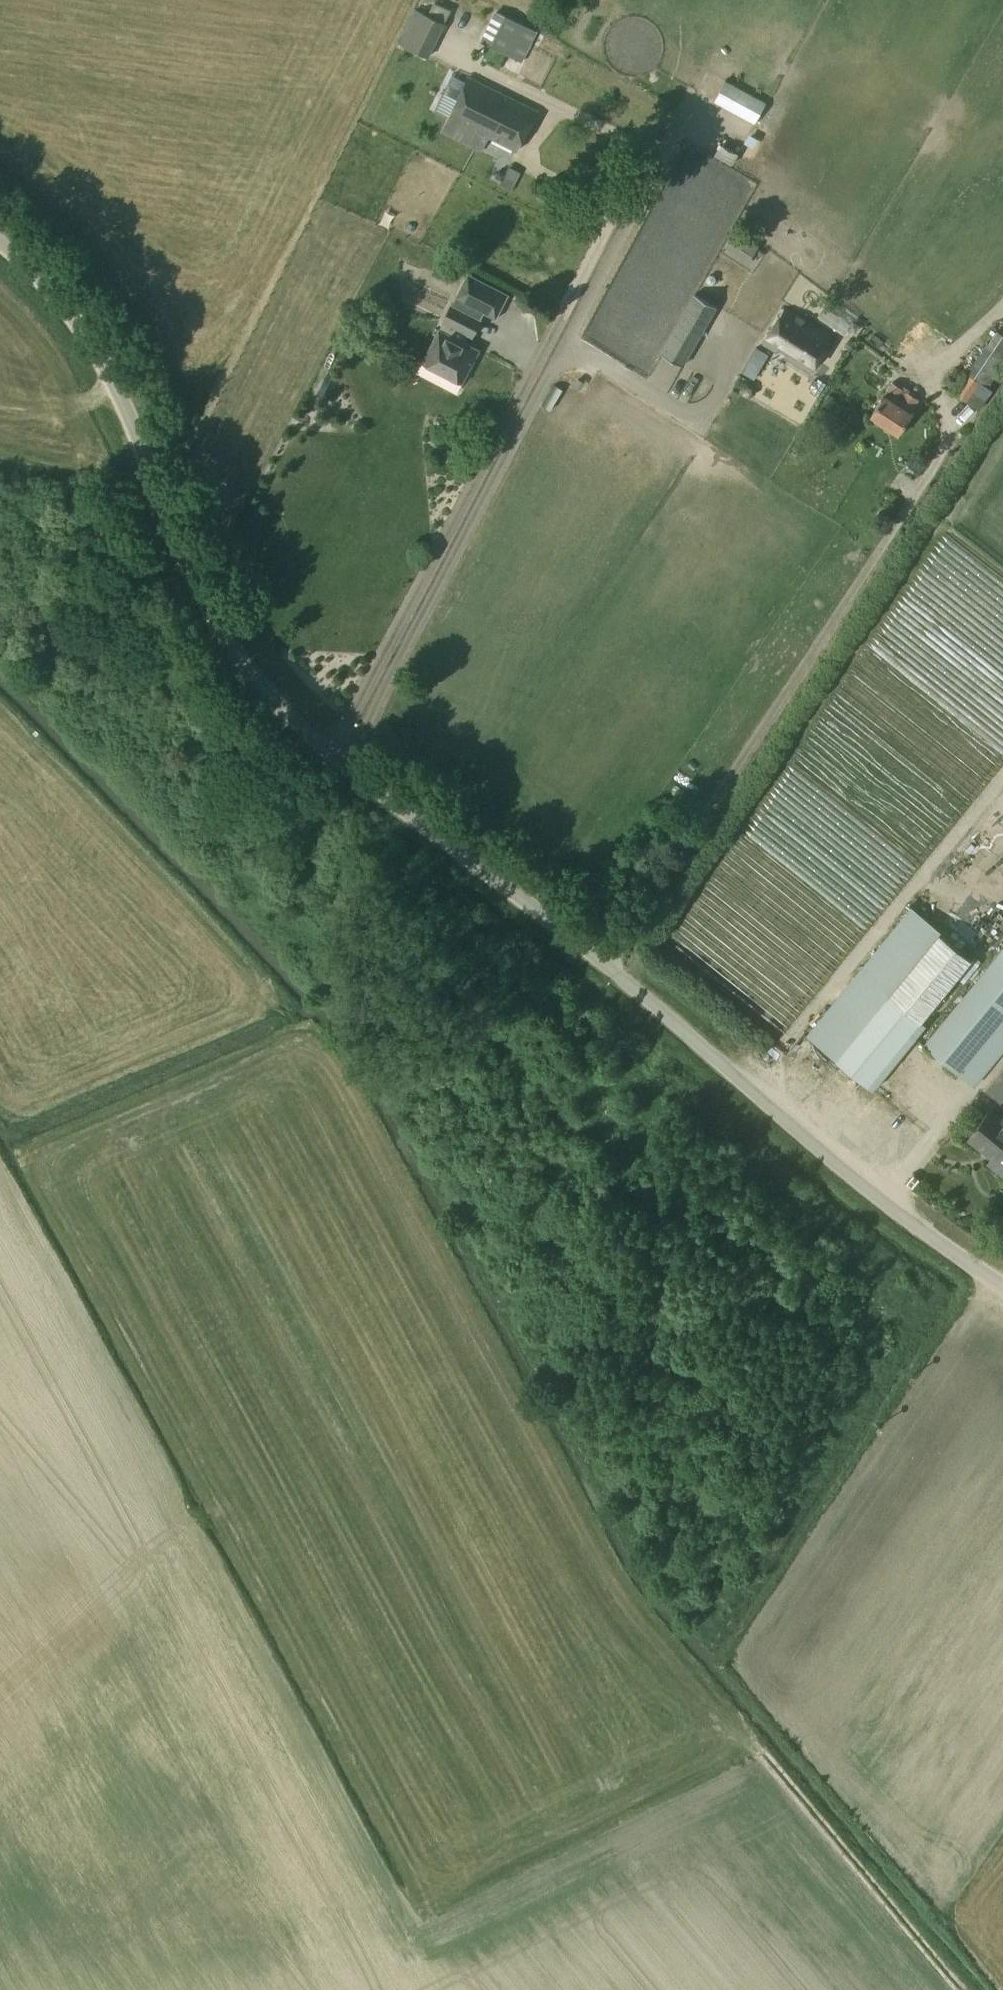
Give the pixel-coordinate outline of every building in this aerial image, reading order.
[(446,22),(416,7),(400,42),(429,56),(446,22)] [(520,24),(495,10),(478,40),(497,51),(499,48),(505,51),(520,24)] [(538,112),(471,78),(444,132),(482,151),(490,135),(519,150),(538,112)] [(767,102),(725,79),(714,100),(756,123),(767,102)] [(750,253),(731,240),(722,254),(742,267),(750,253)] [(510,294),(469,273),(444,321),(446,322),(442,329),(441,328),(423,362),(424,362),(426,359),(465,379),(463,382),(464,383),(482,349),(462,339),(465,332),(473,336),(482,319),(481,318),(484,312),(497,319),(510,294)] [(717,306),(695,294),(661,353),(683,365),(717,306)] [(995,315),(1002,320),(1002,303),(995,315)] [(832,337),(787,309),(765,343),(778,351),(780,348),(787,352),(785,355),(811,371),(832,337)] [(853,321),(849,326),(855,330),(859,325),(853,321)] [(998,330),(989,343),(988,342),(966,372),(969,374),(955,394),(968,403),(982,383),(988,387),(1002,366),(1002,334),(998,330)] [(903,388),(893,382),(872,415),(900,433),(913,412),(912,411),(920,399),(909,392),(910,389),(904,385),(903,388)] [(973,959),(940,932),(889,994),(922,1021),(973,959)] [(925,1044),(961,1073),(992,1037),(1002,1024),(1002,950),(925,1044)] [(992,1111),(971,1137),(1002,1164),(1002,1120),(992,1111)]
